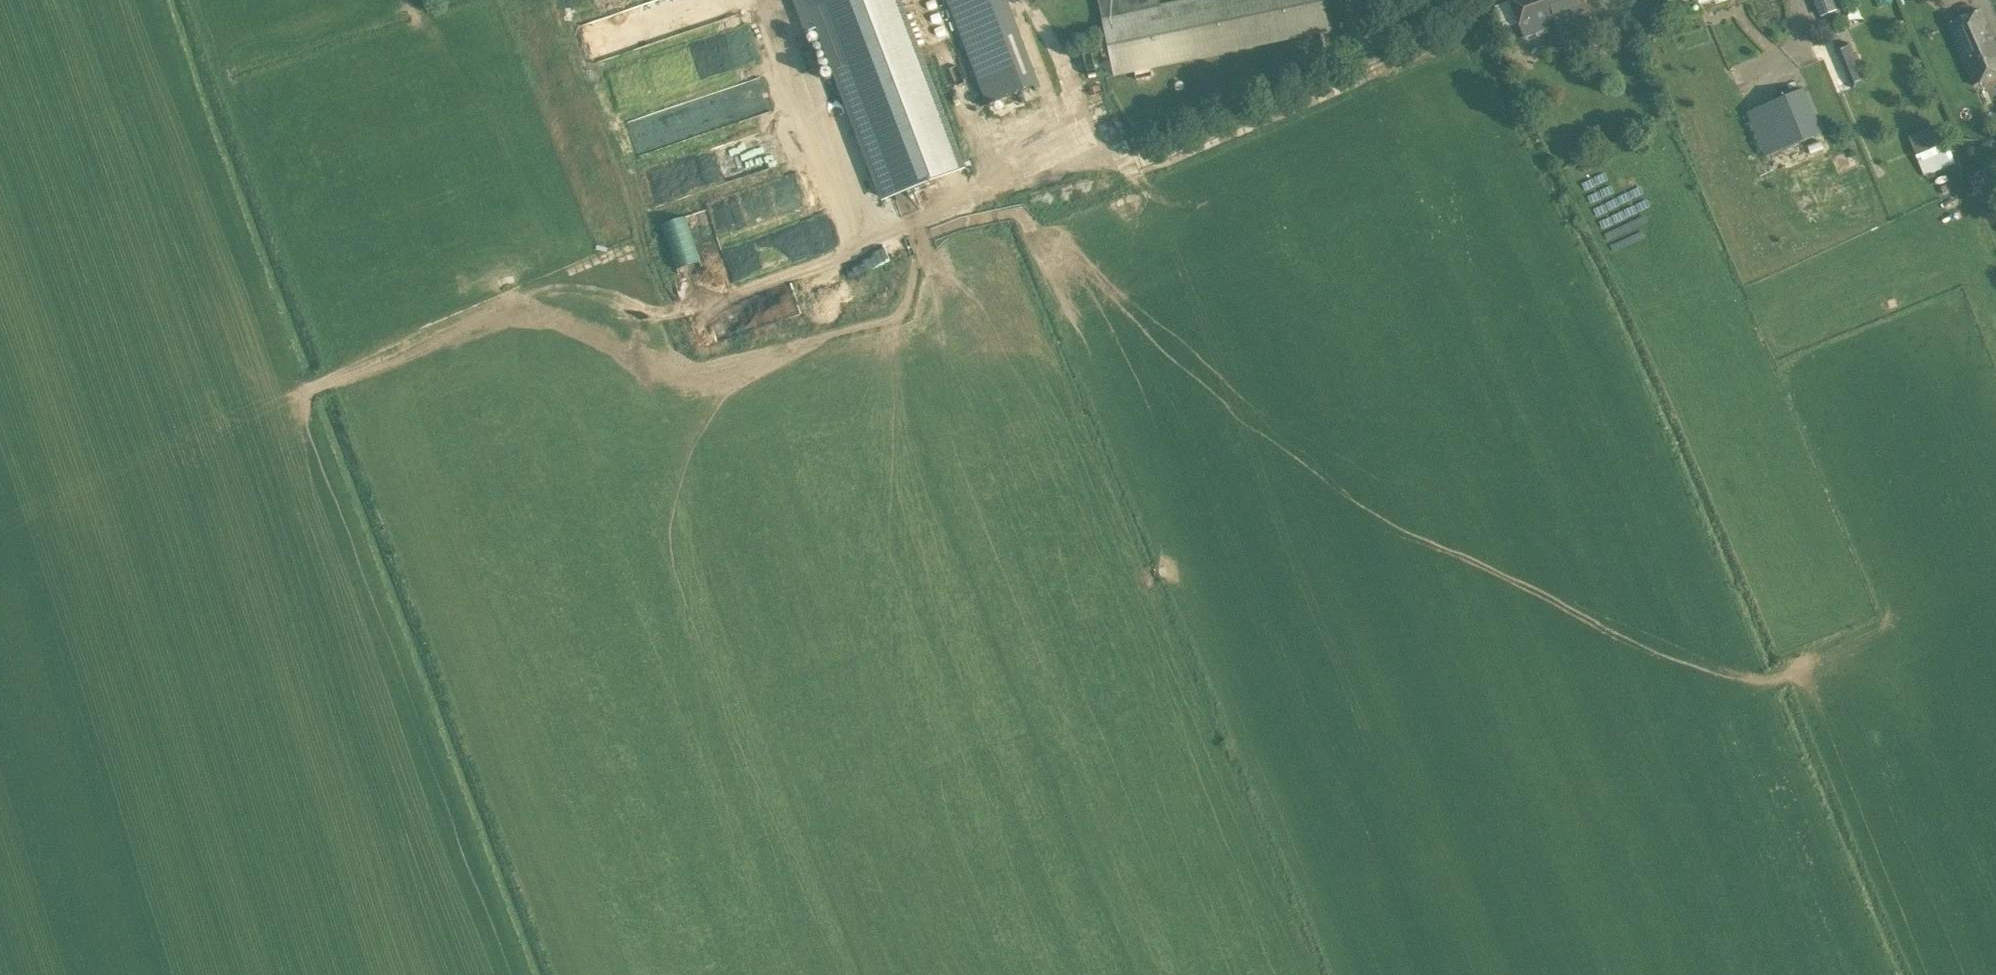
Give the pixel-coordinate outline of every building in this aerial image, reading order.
[(818,64),(827,60),(881,199),(965,168),(901,0),(794,0),(818,64)] [(1007,0),(946,0),(964,46),(985,104),(1038,83),(1007,0)] [(1114,76),(1327,29),(1323,10),(1321,0),(1186,0),(1158,6),(1157,0),(1098,0),(1110,56),(1114,76)] [(1546,29),(1554,50),(1595,35),(1590,19),(1583,0),(1509,0),(1522,38),(1546,29)] [(1972,86),(1995,75),(1995,43),(1981,9),(1946,25),(1972,86)] [(1862,74),(1848,42),(1836,47),(1853,88),(1871,80),(1868,71),(1862,74)] [(1764,157),(1786,149),(1789,157),(1804,151),(1800,143),(1822,134),(1803,89),(1745,112),(1764,157)] [(675,130),(665,105),(633,118),(647,151),(669,142),(665,133),(675,130)] [(1937,132),(1910,143),(1925,179),(1946,170),(1951,168),(1950,165),(1958,162),(1952,149),(1946,151),(1937,132)] [(782,195),(802,192),(804,203),(820,201),(816,171),(779,176),(782,195)] [(688,216),(663,223),(675,270),(701,263),(688,216)]
